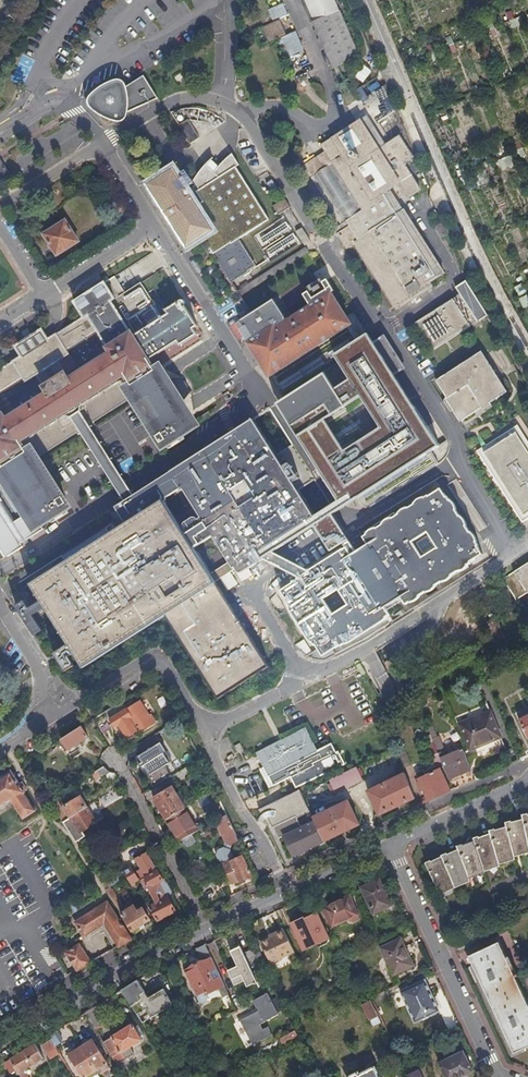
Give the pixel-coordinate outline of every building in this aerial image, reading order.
[(333,69),(360,54),(341,11),(340,11),(336,0),(305,0),(314,21),(312,22),(333,69)] [(268,10),(273,21),(288,14),(283,3),(268,10)] [(263,27),(269,42),(286,34),(279,20),(263,27)] [(291,57),(305,51),(297,31),(283,37),(291,57)] [(356,77),(364,83),(373,70),(365,65),(356,77)] [(144,97),(152,92),(142,76),(122,88),(122,87),(122,86),(122,85),(121,84),(120,84),(119,83),(118,83),(117,82),(116,82),(112,84),(111,84),(109,85),(104,87),(101,89),(98,91),(97,93),(93,96),(92,96),(91,96),(89,96),(88,98),(87,99),(86,101),(86,102),(86,103),(87,104),(88,105),(89,106),(90,106),(91,107),(92,107),(94,107),(96,110),(99,111),(102,113),(107,115),(109,116),(111,117),(115,118),(118,119),(119,119),(120,118),(121,118),(122,117),(122,116),(123,115),(123,114),(147,102),(144,97)] [(371,92),(378,118),(393,114),(387,88),(371,92)] [(152,92),(144,97),(147,102),(156,98),(152,92)] [(178,124),(191,144),(200,139),(186,118),(178,124)] [(336,230),(339,235),(347,249),(355,244),(397,310),(432,288),(430,283),(444,274),(404,212),(403,212),(390,191),(412,176),(405,165),(413,158),(400,136),(391,142),(391,143),(386,146),(368,118),(322,146),(326,152),(303,166),(311,178),(341,226),(336,230)] [(300,156),(304,164),(318,156),(315,149),(300,156)] [(215,168),(212,172),(205,164),(200,171),(193,181),(196,186),(194,188),(203,202),(196,206),(174,171),(149,186),(179,233),(188,247),(202,237),(226,275),(232,284),(249,274),(249,273),(256,267),(239,241),(270,221),(236,169),(240,167),(232,155),(225,161),(219,165),(215,168)] [(513,155),(499,159),(502,169),(516,165),(513,155)] [(12,177),(1,159),(0,159),(0,185),(12,177)] [(479,187),(474,173),(462,177),(467,192),(479,187)] [(273,208),(279,216),(291,209),(285,200),(273,208)] [(44,235),(57,256),(79,242),(65,221),(44,235)] [(283,222),(262,237),(270,247),(265,251),(269,256),(295,238),(283,222)] [(302,229),(296,233),(305,247),(311,243),(302,229)] [(237,292),(241,297),(310,254),(306,248),(237,292)] [(20,358),(13,363),(14,365),(0,374),(0,399),(25,383),(26,383),(36,376),(48,394),(12,416),(13,418),(8,421),(4,415),(3,415),(0,411),(0,460),(5,468),(0,471),(3,476),(0,478),(0,543),(9,557),(24,547),(22,544),(44,530),(39,522),(53,513),(61,508),(57,501),(59,500),(35,461),(81,432),(90,426),(137,397),(160,435),(163,434),(167,440),(189,426),(186,420),(188,418),(179,404),(186,400),(189,396),(189,394),(189,391),(189,389),(188,386),(187,384),(185,382),(183,380),(180,379),(177,379),(176,379),(174,380),(166,384),(157,369),(201,341),(194,329),(198,326),(186,307),(181,310),(177,303),(167,310),(160,299),(153,302),(142,283),(126,293),(116,277),(74,303),(85,320),(58,337),(56,335),(49,339),(47,341),(48,342),(23,357),(20,358)] [(248,344),(269,378),(354,327),(333,294),(335,292),(328,280),(323,284),(328,290),(314,300),(309,292),(304,296),(310,306),(287,322),(274,301),(240,322),(244,329),(245,328),(253,341),(248,344)] [(415,325),(433,353),(488,317),(466,282),(455,289),(460,296),(415,325)] [(515,286),(519,296),(526,293),(523,284),(515,286)] [(519,298),(523,308),(527,306),(527,295),(527,294),(519,298)] [(17,353),(20,358),(23,357),(48,342),(47,341),(49,339),(46,334),(43,330),(14,348),(17,353)] [(341,504),(350,498),(355,504),(443,451),(432,434),(370,337),(336,358),(352,383),(336,393),(325,375),(276,406),(341,504)] [(444,394),(451,405),(461,420),(479,409),(481,413),(492,406),(490,402),(507,391),(482,351),(436,380),(444,394)] [(449,405),(451,405),(444,394),(443,395),(449,405)] [(294,484),(286,471),(253,421),(134,497),(125,502),(116,509),(126,525),(80,553),(31,584),(65,641),(52,650),(64,668),(72,663),(65,651),(70,648),(81,666),(132,634),(163,614),(190,659),(214,699),(266,667),(241,626),(217,584),(236,572),(236,570),(237,570),(238,573),(240,574),(242,575),(243,575),(265,562),(262,556),(268,552),(267,550),(300,529),(315,518),(294,484)] [(523,521),(527,518),(527,444),(517,425),(476,450),(515,517),(520,515),(523,521)] [(90,426),(81,432),(97,456),(125,502),(134,497),(90,426)] [(286,471),(294,484),(301,480),(293,466),(286,471)] [(346,647),(347,645),(346,645),(392,616),(387,609),(403,599),(407,605),(485,555),(443,490),(398,518),(396,514),(363,535),(369,545),(366,547),(361,540),(352,546),(333,514),(314,526),(333,555),(307,571),(297,578),(292,581),(294,585),(282,592),(285,598),(289,605),(288,606),(315,649),(317,648),(324,659),(341,649),(342,649),(346,647)] [(265,562),(297,578),(307,571),(268,552),(262,556),(265,562)] [(499,582),(514,603),(527,593),(527,563),(499,582)] [(488,622),(496,641),(506,637),(498,617),(488,622)] [(304,640),(298,644),(304,654),(311,650),(304,640)] [(140,701),(110,720),(115,728),(120,726),(128,738),(138,732),(141,730),(143,732),(156,724),(150,715),(149,716),(140,701)] [(460,727),(471,752),(502,739),(491,713),(460,727)] [(518,722),(527,738),(527,716),(518,722)] [(82,727),(62,740),(69,750),(88,738),(82,727)] [(304,729),(255,754),(267,777),(317,753),(304,729)] [(439,738),(432,741),(434,745),(439,756),(445,753),(439,738)] [(146,778),(152,788),(170,777),(164,767),(169,764),(158,745),(136,759),(141,767),(144,766),(149,775),(146,778)] [(434,745),(430,746),(427,748),(434,765),(441,762),(440,760),(439,756),(434,745)] [(463,750),(440,760),(441,762),(449,780),(471,771),(463,750)] [(103,768),(92,775),(97,782),(107,775),(108,778),(109,777),(112,782),(117,779),(115,774),(111,774),(108,772),(105,770),(103,768)] [(347,773),(354,785),(362,781),(361,777),(357,770),(356,768),(347,773)] [(422,788),(429,802),(451,791),(440,770),(425,777),(422,772),(416,775),(419,783),(417,784),(419,789),(422,788)] [(11,801),(23,820),(36,811),(24,792),(26,791),(22,783),(19,785),(11,772),(0,779),(0,808),(11,801)] [(347,773),(330,781),(332,784),(335,791),(336,793),(354,785),(347,773)] [(380,816),(415,799),(405,774),(368,792),(380,816)] [(167,820),(185,809),(172,787),(153,798),(167,820)] [(49,790),(44,794),(49,802),(55,798),(49,790)] [(284,838),(294,858),(324,843),(315,823),(302,829),(297,819),(310,813),(302,795),(300,791),(259,810),(262,816),(266,814),(279,840),(284,838)] [(70,818),(86,808),(80,797),(64,808),(70,818)] [(49,802),(56,813),(62,809),(55,798),(49,802)] [(313,819),(324,843),(359,826),(348,802),(313,819)] [(68,832),(75,843),(85,837),(82,832),(96,823),(86,808),(70,818),(62,823),(68,832)] [(199,831),(185,809),(167,820),(180,841),(194,833),(199,831)] [(237,846),(240,845),(226,815),(223,817),(216,821),(226,842),(223,848),(218,851),(216,855),(220,863),(225,864),(234,882),(239,879),(240,881),(252,876),(242,857),(235,860),(230,849),(232,843),(235,842),(237,846)] [(440,894),(470,881),(469,879),(485,873),(484,871),(499,865),(499,864),(515,858),(514,855),(527,851),(527,816),(527,815),(521,816),(522,821),(511,824),(511,823),(505,825),(506,829),(495,833),(494,831),(489,834),(490,837),(479,841),(479,840),(473,842),(474,845),(464,849),(463,848),(458,850),(459,853),(448,858),(447,857),(442,859),(443,860),(432,865),(432,864),(426,866),(440,894)] [(180,841),(170,847),(172,852),(186,844),(188,848),(199,843),(194,833),(180,841)] [(80,850),(91,843),(86,837),(75,843),(80,850)] [(146,878),(141,881),(146,890),(148,889),(155,904),(150,907),(157,921),(176,912),(168,897),(166,899),(158,884),(163,881),(158,871),(156,872),(146,854),(136,860),(141,870),(136,872),(140,879),(145,876),(146,878)] [(129,881),(131,885),(138,880),(130,868),(102,886),(105,891),(109,888),(117,883),(126,877),(129,881)] [(120,887),(129,881),(126,877),(117,883),(120,887)] [(168,897),(172,895),(164,880),(163,881),(158,884),(166,899),(168,897)] [(373,916),(382,911),(380,907),(390,903),(379,881),(360,890),(373,916)] [(109,888),(105,891),(116,907),(120,904),(112,890),(111,891),(109,888)] [(168,897),(176,912),(180,910),(172,895),(168,897)] [(332,930),(348,922),(346,917),(356,912),(349,897),(322,910),(332,930)] [(119,922),(107,903),(96,909),(95,907),(91,910),(92,913),(75,923),(84,937),(104,924),(119,946),(130,940),(121,925),(122,924),(120,921),(119,922)] [(380,907),(382,911),(391,907),(390,903),(380,907)] [(121,915),(126,912),(120,904),(116,907),(121,915)] [(121,915),(131,932),(149,920),(142,910),(136,914),(133,908),(126,912),(121,915)] [(305,953),(333,941),(320,911),(292,924),(305,953)] [(346,917),(348,922),(358,917),(356,912),(346,917)] [(295,954),(285,934),(276,938),(270,941),(261,945),(271,967),(283,961),(282,960),(295,954)] [(381,950),(389,967),(392,966),(396,975),(413,967),(401,940),(381,950)] [(513,1055),(527,1048),(527,1009),(514,979),(517,977),(516,975),(513,976),(498,944),(469,957),(499,1025),(513,1055)] [(90,963),(80,947),(67,955),(77,970),(90,963)] [(223,987),(204,947),(196,951),(202,964),(185,972),(195,995),(193,996),(196,1003),(200,1005),(205,1003),(207,999),(206,996),(217,991),(216,990),(223,987)] [(269,984),(254,955),(244,960),(239,949),(229,954),(236,968),(227,973),(233,987),(243,983),(246,989),(255,985),(257,989),(269,984)] [(148,999),(137,982),(123,990),(121,992),(134,1013),(142,1025),(172,1006),(163,990),(148,999)] [(400,993),(415,1024),(439,1013),(424,982),(400,993)] [(282,1010),(281,1007),(274,1011),(266,996),(251,1003),(256,1013),(239,1022),(252,1047),(271,1036),(266,1028),(261,1031),(258,1026),(276,1016),(275,1014),(282,1010)] [(377,1018),(370,1004),(362,1007),(369,1022),(377,1018)] [(102,1026),(92,1010),(84,1015),(94,1031),(102,1026)] [(195,1017),(191,1020),(195,1027),(199,1025),(195,1017)] [(111,1039),(103,1044),(116,1067),(133,1056),(129,1050),(140,1043),(139,1040),(143,1038),(138,1030),(134,1033),(130,1026),(110,1039),(111,1039)] [(279,1040),(282,1046),(297,1038),(294,1032),(279,1040)] [(284,1051),(299,1043),(297,1038),(282,1046),(284,1051)] [(57,1052),(50,1042),(43,1047),(49,1057),(57,1052)] [(91,1043),(80,1050),(94,1072),(106,1065),(91,1043)] [(36,1045),(29,1049),(10,1061),(17,1071),(20,1076),(26,1076),(25,1076),(24,1076),(22,1073),(43,1060),(38,1051),(38,1050),(36,1045)] [(80,1050),(69,1057),(81,1076),(87,1076),(92,1074),(94,1076),(96,1076),(97,1076),(94,1072),(80,1050)] [(444,1076),(464,1076),(472,1073),(462,1053),(438,1065),(444,1076)] [(17,1071),(10,1061),(2,1066),(9,1076),(17,1071)] [(384,1068),(376,1072),(374,1068),(366,1072),(365,1070),(352,1076),(388,1076),(384,1068)]
